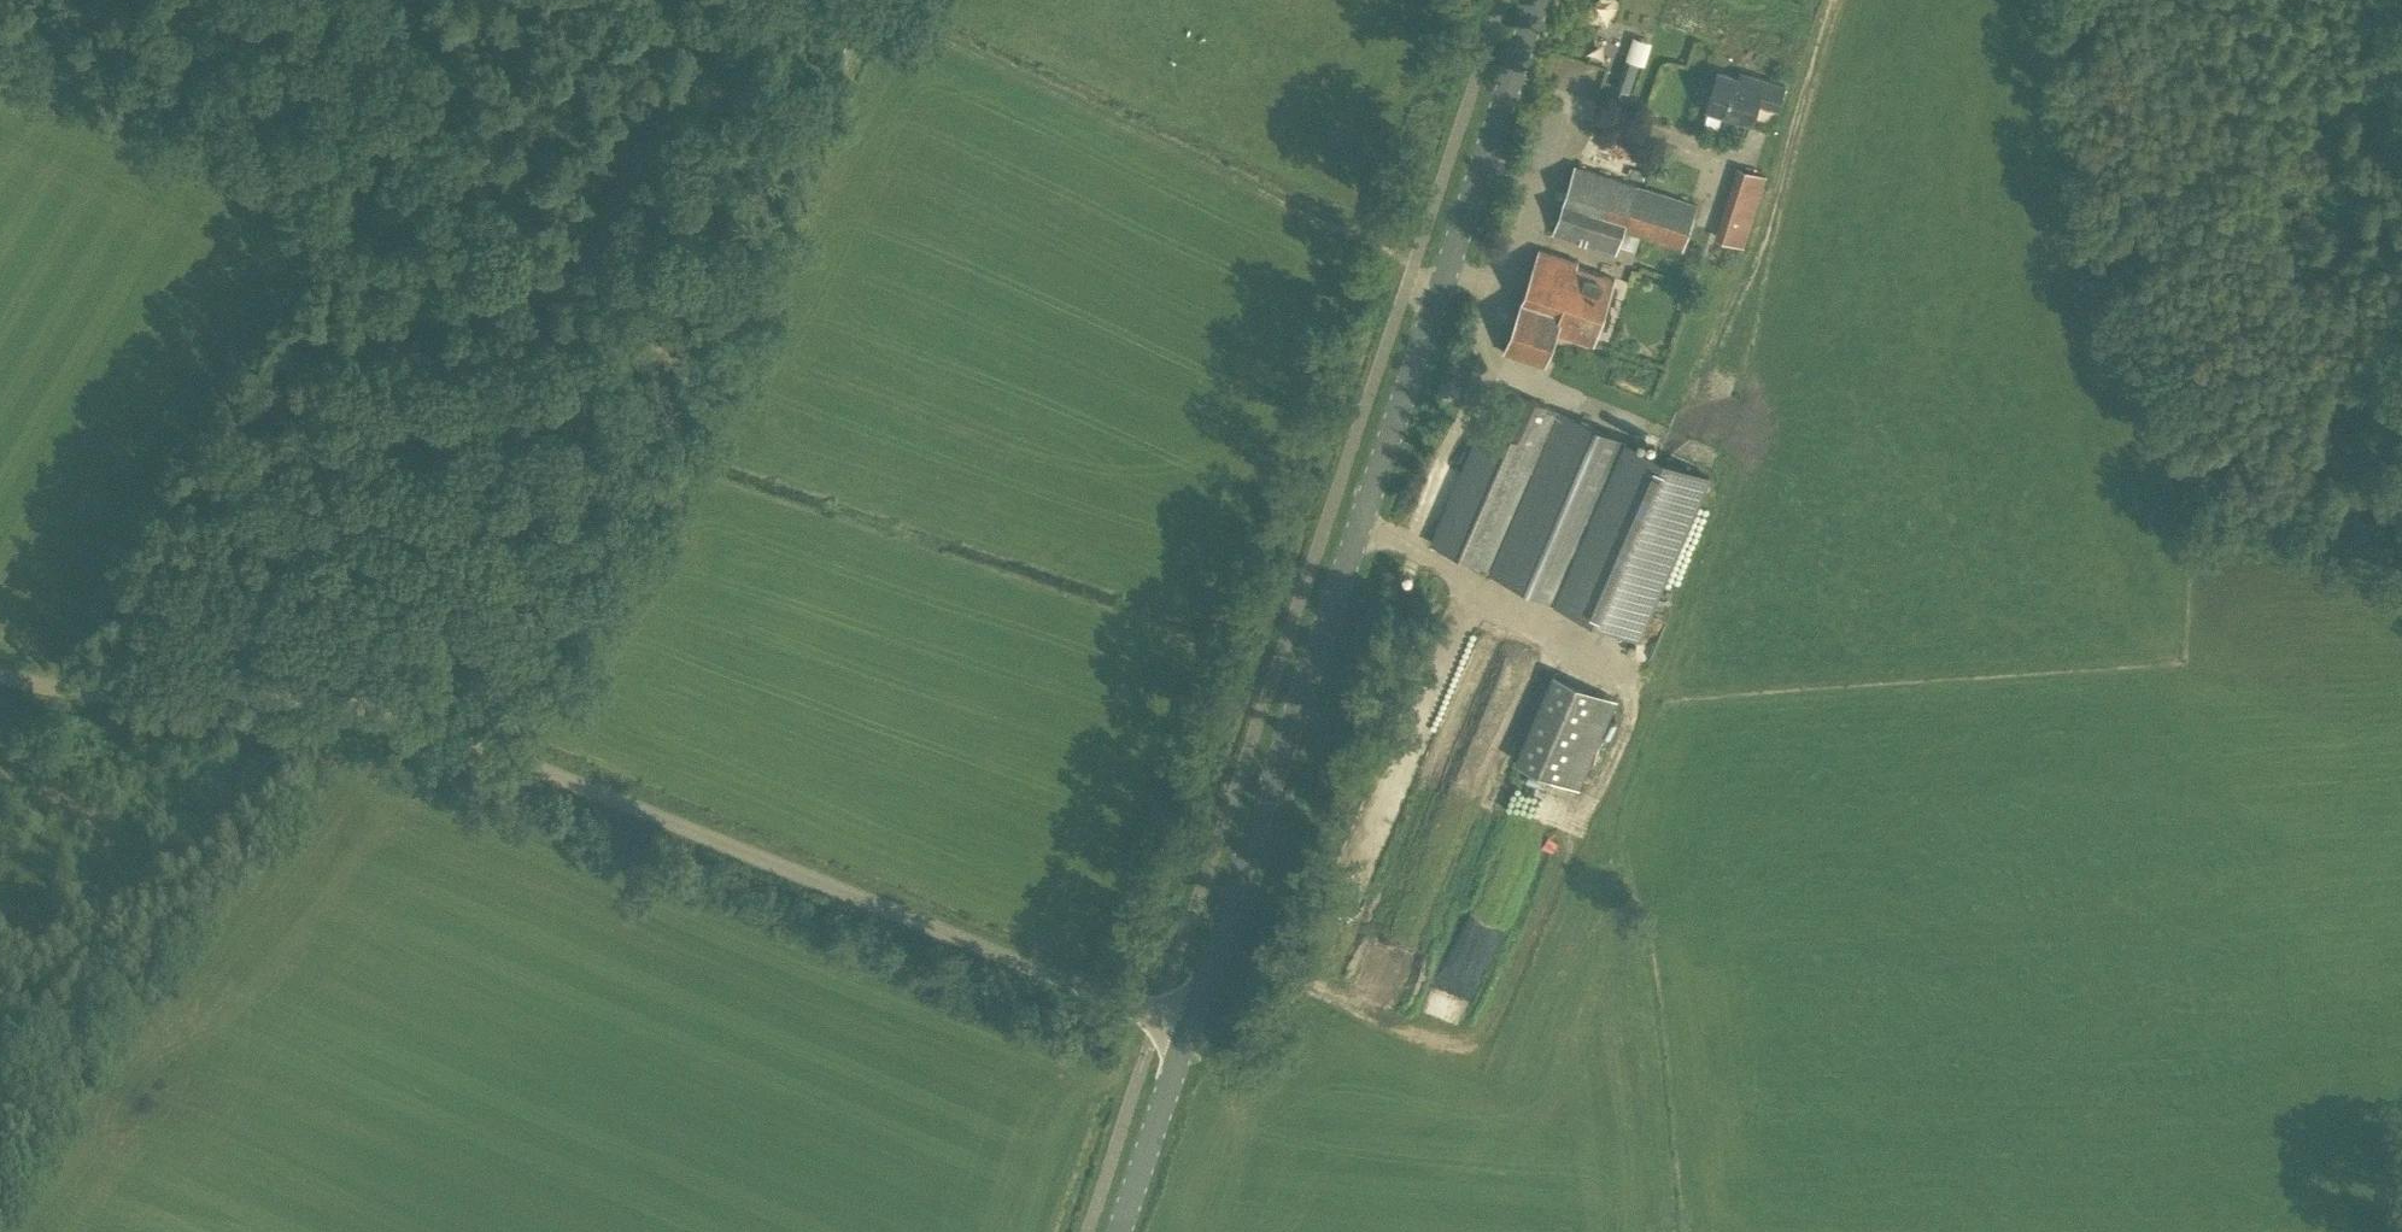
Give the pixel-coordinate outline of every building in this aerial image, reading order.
[(1640,63),(1626,58),(1623,68),(1636,73),(1640,63)] [(1707,107),(1752,121),(1758,102),(1778,108),(1785,86),(1752,75),(1750,82),(1718,72),(1707,107)] [(1575,164),(1554,231),(1553,235),(1616,255),(1620,244),(1635,249),(1640,236),(1646,238),(1683,250),(1698,204),(1575,164)] [(1745,246),(1769,174),(1737,164),(1713,236),(1745,246)] [(1594,343),(1615,278),(1578,266),(1579,261),(1540,248),(1505,352),(1547,366),(1559,331),(1594,343)] [(1488,572),(1580,611),(1638,636),(1641,637),(1712,474),(1684,462),(1651,448),(1572,415),(1513,389),(1496,427),(1482,422),(1430,542),(1487,568),(1531,470),(1533,471),(1490,569),(1489,569),(1488,572)] [(1553,671),(1516,760),(1579,787),(1617,698),(1553,671)]
